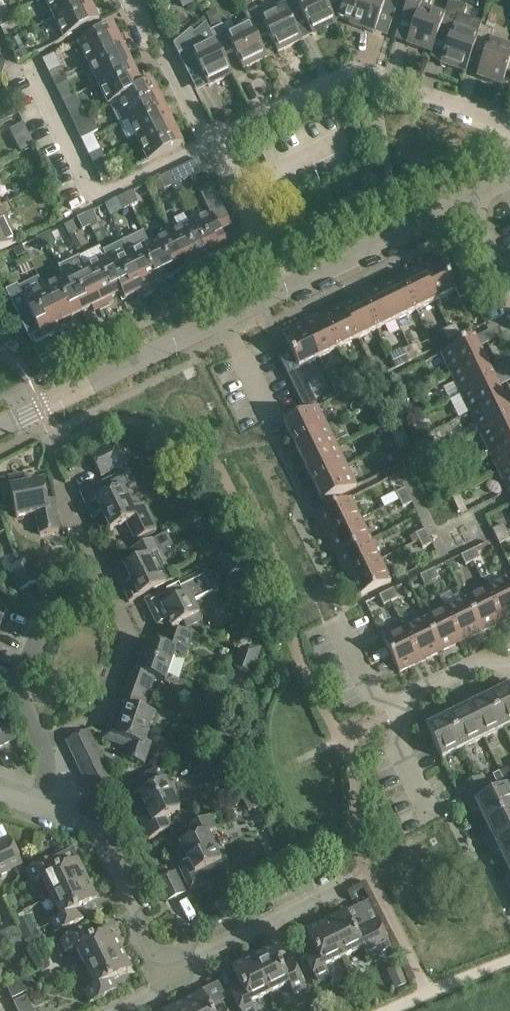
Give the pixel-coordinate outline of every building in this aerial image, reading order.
[(10,15),(2,0),(0,0),(0,20),(10,15)] [(53,19),(89,2),(88,0),(44,0),(53,19)] [(194,0),(179,0),(182,8),(195,2),(194,0)] [(303,19),(311,37),(335,25),(326,7),(340,0),(280,0),(283,6),(292,24),(293,24),(303,19)] [(338,18),(349,22),(348,26),(373,34),(380,15),(392,19),(399,0),(344,0),(338,18)] [(412,26),(406,45),(431,54),(444,15),(429,10),(432,3),(425,0),(407,0),(400,22),(412,26)] [(450,1),(437,39),(447,43),(440,65),(465,74),(478,36),(483,22),(464,16),(467,7),(450,1)] [(99,23),(89,2),(53,19),(63,40),(99,23)] [(267,34),(277,54),(301,42),(300,41),(301,41),(293,24),(292,24),(283,6),(261,16),(257,8),(244,14),(248,23),(249,23),(257,40),(267,34)] [(216,9),(205,14),(211,26),(221,21),(216,9)] [(13,22),(10,15),(0,20),(0,25),(2,28),(13,22)] [(232,76),(223,57),(210,31),(206,23),(194,34),(191,30),(173,45),(188,74),(198,69),(207,88),(232,76)] [(249,23),(248,23),(226,33),(223,25),(210,31),(223,57),(233,52),(242,71),(266,59),(257,40),(249,23)] [(506,73),(509,61),(509,47),(491,40),(494,30),(482,26),(473,52),(484,55),(476,78),(501,87),(506,73)] [(135,42),(130,33),(117,39),(111,27),(77,43),(87,65),(135,42)] [(125,55),(138,49),(135,42),(87,65),(97,85),(132,68),(125,55)] [(14,54),(18,62),(29,56),(26,48),(14,54)] [(43,59),(54,81),(65,75),(55,54),(43,59)] [(151,84),(147,76),(138,81),(132,68),(97,85),(108,106),(110,105),(118,101),(134,92),(151,84)] [(64,102),(75,96),(65,75),(54,81),(64,102)] [(118,101),(110,105),(120,125),(127,121),(161,105),(151,84),(134,92),(118,101)] [(8,114),(16,110),(11,102),(4,105),(8,114)] [(127,121),(137,142),(171,125),(161,105),(127,121)] [(85,116),(82,109),(70,115),(74,122),(85,116)] [(95,137),(94,133),(99,131),(91,114),(85,116),(74,122),(84,143),(95,137)] [(171,125),(137,142),(147,163),(182,146),(171,125)] [(35,146),(29,133),(16,140),(22,153),(35,146)] [(105,157),(100,146),(95,137),(84,143),(94,163),(105,157)] [(97,171),(109,165),(105,157),(94,163),(97,171)] [(199,159),(166,175),(171,187),(205,171),(199,159)] [(165,190),(171,187),(166,175),(159,178),(165,190)] [(210,216),(190,226),(207,260),(227,250),(218,232),(232,225),(211,184),(199,190),(210,216)] [(130,207),(139,202),(133,191),(125,195),(130,207)] [(125,195),(105,205),(111,216),(130,207),(125,195)] [(13,216),(8,204),(0,208),(0,251),(16,243),(5,220),(13,216)] [(93,211),(84,215),(90,227),(98,223),(93,211)] [(83,230),(90,227),(84,215),(78,218),(83,230)] [(73,222),(64,226),(69,236),(78,232),(73,222)] [(171,227),(167,229),(190,277),(194,275),(192,272),(197,270),(195,266),(207,260),(190,226),(178,232),(176,228),(171,227)] [(176,275),(178,279),(182,277),(184,280),(190,277),(167,229),(160,233),(158,237),(160,241),(149,246),(166,280),(176,275)] [(51,231),(43,235),(48,247),(57,243),(51,231)] [(142,231),(121,240),(149,297),(153,295),(151,292),(156,290),(154,286),(166,280),(149,246),(142,231)] [(42,250),(48,247),(43,235),(36,238),(42,250)] [(121,240),(101,250),(106,259),(122,294),(121,294),(124,300),(135,295),(137,299),(142,297),(143,300),(148,297),(149,297),(121,240)] [(16,258),(25,254),(22,247),(13,251),(16,258)] [(58,267),(64,279),(81,313),(91,309),(93,313),(97,310),(99,313),(105,310),(85,269),(79,257),(58,267)] [(106,259),(85,269),(105,310),(109,308),(107,306),(112,303),(110,299),(121,294),(122,294),(106,259)] [(438,259),(418,269),(434,303),(455,293),(457,292),(461,300),(472,294),(462,273),(448,279),(438,259)] [(418,269),(399,278),(415,312),(434,303),(418,269)] [(415,312),(399,278),(379,288),(396,322),(415,312)] [(16,287),(6,292),(30,340),(32,339),(34,345),(54,335),(53,332),(56,330),(58,333),(65,329),(44,289),(39,279),(18,289),(16,287)] [(64,279),(44,289),(65,329),(67,328),(66,325),(71,323),(69,319),(81,313),(64,279)] [(396,322),(379,288),(360,297),(376,331),(396,322)] [(360,297),(340,307),(357,341),(376,331),(360,297)] [(321,316),(337,350),(357,341),(340,307),(321,316)] [(301,326),(318,360),(337,350),(321,316),(301,326)] [(456,324),(447,329),(453,340),(462,336),(456,324)] [(318,360),(301,326),(281,336),(298,369),(318,360)] [(443,331),(448,343),(453,340),(447,329),(443,331)] [(440,356),(449,376),(450,376),(483,360),(474,340),(440,356)] [(490,348),(493,355),(505,350),(501,342),(490,348)] [(417,343),(408,348),(414,359),(423,355),(417,343)] [(409,362),(414,359),(408,348),(404,350),(409,362)] [(493,355),(496,362),(507,357),(508,356),(505,350),(493,355)] [(377,359),(368,363),(373,374),(383,370),(377,359)] [(450,376),(459,396),(493,380),(483,360),(450,376)] [(369,377),(373,374),(368,363),(363,366),(369,377)] [(300,371),(289,377),(305,409),(316,403),(300,371)] [(493,380),(459,396),(469,415),(502,399),(493,380)] [(346,393),(340,381),(333,385),(338,396),(346,393)] [(374,396),(377,403),(389,398),(385,391),(374,396)] [(389,398),(377,403),(381,410),(392,404),(389,398)] [(509,419),(509,415),(502,399),(469,415),(478,435),(509,419)] [(283,425),(293,445),(326,429),(317,409),(283,425)] [(509,443),(509,419),(478,435),(487,454),(509,443)] [(326,429),(293,445),(302,465),(336,448),(326,429)] [(393,435),(396,442),(408,437),(404,429),(393,435)] [(408,437),(396,442),(399,449),(411,443),(408,437)] [(509,467),(509,443),(487,454),(497,474),(509,467)] [(90,459),(100,479),(130,465),(120,444),(90,459)] [(336,448),(302,465),(312,484),(345,467),(336,448)] [(322,504),(355,488),(345,467),(312,484),(322,504)] [(497,474),(507,494),(509,492),(509,467),(497,474)] [(133,510),(123,489),(133,484),(127,471),(115,476),(116,477),(81,495),(93,520),(103,515),(111,531),(127,523),(136,541),(156,531),(144,505),(133,510)] [(9,478),(17,518),(36,514),(41,535),(60,531),(54,500),(48,502),(44,482),(27,486),(25,475),(9,478)] [(397,493),(401,500),(410,496),(406,489),(397,493)] [(413,503),(410,496),(401,500),(404,507),(413,503)] [(350,500),(316,516),(326,537),(360,521),(350,500)] [(200,516),(207,530),(218,525),(211,511),(200,516)] [(326,537),(336,558),(370,541),(360,521),(326,537)] [(496,538),(508,532),(504,525),(492,531),(496,538)] [(410,537),(414,544),(421,541),(429,536),(426,529),(410,537)] [(508,532),(496,538),(499,545),(509,540),(509,537),(508,532)] [(421,541),(424,548),(433,544),(429,536),(421,541)] [(174,581),(158,548),(154,539),(131,550),(137,562),(115,572),(130,602),(174,581)] [(370,541),(336,558),(346,579),(380,562),(370,541)] [(466,553),(471,563),(480,559),(476,549),(466,553)] [(466,566),(471,563),(466,553),(461,556),(466,566)] [(240,571),(232,554),(219,561),(227,577),(240,571)] [(32,558),(19,564),(30,586),(42,580),(32,558)] [(360,597),(390,583),(380,562),(346,579),(356,599),(360,597)] [(20,591),(30,586),(19,564),(9,569),(20,591)] [(430,583),(439,578),(435,569),(426,573),(430,583)] [(202,620),(193,602),(216,591),(206,571),(146,600),(158,625),(169,620),(172,627),(183,622),(186,627),(202,620)] [(426,585),(430,583),(426,573),(421,576),(426,585)] [(485,590),(501,624),(509,620),(509,588),(506,580),(485,590)] [(389,603),(399,598),(394,589),(384,593),(389,603)] [(501,624),(485,590),(464,600),(481,634),(501,624)] [(385,605),(389,603),(384,593),(380,596),(385,605)] [(464,600),(444,610),(460,644),(481,634),(464,600)] [(4,620),(9,607),(0,603),(0,619),(4,620)] [(444,610),(423,620),(439,654),(460,644),(444,610)] [(423,620),(402,630),(419,664),(439,654),(423,620)] [(419,664),(402,630),(382,640),(398,674),(419,664)] [(124,682),(123,685),(150,694),(150,691),(155,679),(166,683),(175,654),(185,658),(194,633),(169,632),(164,646),(149,641),(143,658),(133,654),(124,682)] [(251,647),(239,653),(235,669),(250,675),(260,650),(251,647)] [(487,698),(502,730),(509,726),(509,691),(505,681),(495,686),(499,693),(487,698)] [(111,720),(106,734),(129,742),(128,747),(124,757),(145,764),(152,743),(146,741),(155,715),(144,711),(149,696),(150,694),(123,685),(122,686),(122,688),(116,704),(122,706),(126,707),(121,723),(116,721),(111,720)] [(204,713),(214,716),(227,720),(233,701),(209,693),(202,712),(204,713)] [(473,697),(464,702),(482,740),(502,730),(487,698),(476,704),(473,697)] [(462,750),(482,740),(464,702),(454,706),(458,713),(446,718),(462,750)] [(213,717),(201,712),(196,725),(208,729),(213,717)] [(15,740),(5,717),(0,719),(0,748),(15,740)] [(441,760),(462,750),(446,718),(435,724),(432,717),(422,722),(441,760)] [(66,741),(72,752),(95,741),(90,729),(66,741)] [(95,741),(72,752),(77,762),(100,751),(95,741)] [(105,761),(100,751),(77,762),(81,773),(105,761)] [(110,771),(105,761),(81,773),(86,783),(110,771)] [(160,769),(124,786),(137,813),(145,809),(153,824),(144,828),(150,839),(171,829),(166,818),(180,811),(160,769)] [(115,781),(110,771),(86,783),(91,793),(113,783),(113,782),(115,781)] [(475,789),(486,783),(490,790),(491,790),(484,775),(471,782),(475,789)] [(464,794),(475,789),(471,782),(460,787),(464,794)] [(473,814),(478,812),(484,824),(509,810),(509,797),(505,787),(493,793),(491,790),(490,790),(486,783),(475,789),(464,794),(473,814)] [(236,790),(242,801),(253,796),(247,784),(236,790)] [(248,813),(259,807),(253,796),(242,801),(248,813)] [(484,824),(490,835),(483,839),(488,847),(509,836),(509,810),(484,824)] [(208,834),(217,830),(210,816),(185,828),(191,839),(180,845),(188,860),(179,865),(191,891),(227,873),(208,834)] [(504,865),(509,862),(509,836),(488,847),(492,857),(499,854),(504,865)] [(23,865),(10,838),(0,843),(0,876),(23,865)] [(43,879),(52,898),(88,880),(78,860),(59,869),(54,858),(26,872),(32,884),(43,879)] [(176,871),(157,881),(167,903),(187,892),(176,871)] [(51,922),(52,925),(57,933),(84,920),(79,910),(98,900),(88,880),(52,898),(61,917),(51,922)] [(355,931),(347,913),(346,911),(325,922),(343,958),(363,948),(368,958),(380,953),(391,948),(377,920),(355,931)] [(330,977),(324,967),(343,958),(325,922),(306,931),(315,950),(304,956),(318,983),(330,977)] [(10,941),(21,936),(17,926),(6,931),(10,941)] [(77,949),(86,968),(122,950),(112,930),(93,939),(88,928),(60,942),(66,954),(77,949)] [(36,929),(21,936),(26,945),(28,950),(43,943),(36,929)] [(21,936),(11,941),(15,951),(26,945),(21,936)] [(294,995),(306,989),(293,961),(282,967),(272,947),(252,958),(269,994),(289,984),(294,995)] [(113,979),(132,970),(122,950),(86,968),(95,987),(85,992),(91,1004),(118,990),(113,979)] [(232,967),(241,986),(231,992),(240,1010),(255,1010),(251,1003),(269,994),(252,958),(232,967)] [(400,966),(387,972),(395,990),(408,984),(400,966)] [(7,987),(13,999),(35,988),(29,975),(7,987)] [(182,1003),(187,1010),(212,1010),(203,992),(182,1003)] [(15,1003),(16,1005),(19,1010),(35,1010),(27,996),(15,1002),(15,1003)] [(182,1003),(166,1010),(187,1010),(182,1003)]
